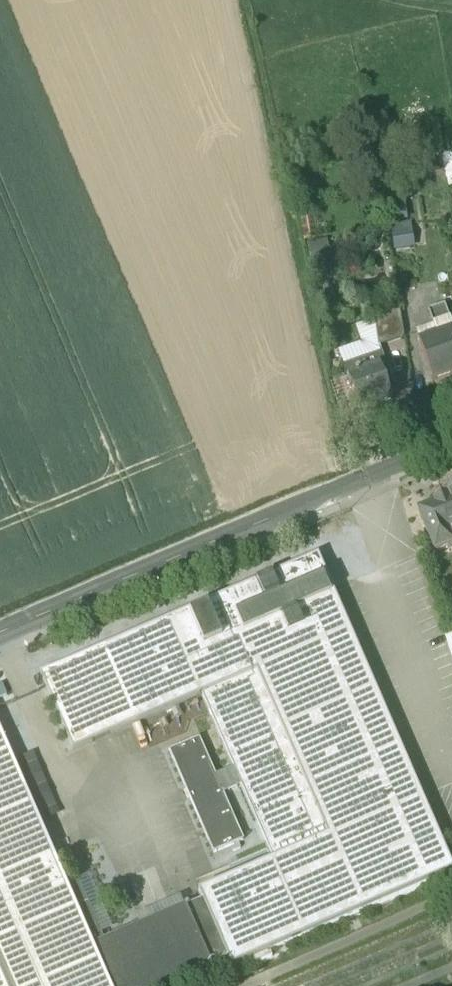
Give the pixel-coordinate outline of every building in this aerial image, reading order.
[(398,221),(394,202),(379,205),(383,224),(398,221)] [(414,260),(407,225),(385,230),(391,265),(414,260)] [(443,323),(427,328),(436,354),(451,348),(443,323)] [(399,329),(374,338),(378,364),(403,355),(399,329)] [(418,360),(432,398),(451,390),(451,348),(436,354),(418,360)] [(349,361),(336,366),(347,396),(354,393),(350,382),(356,380),(349,361)] [(356,380),(350,382),(354,393),(347,396),(359,429),(391,417),(385,402),(390,400),(388,395),(389,394),(381,371),(356,380)] [(448,511),(444,513),(439,514),(432,518),(433,520),(417,527),(433,567),(451,560),(446,546),(451,544),(451,508),(448,511)] [(199,904),(203,913),(227,970),(231,980),(248,972),(251,978),(289,961),(287,955),(451,885),(451,883),(317,569),(42,689),(74,764),(202,709),(231,777),(239,795),(272,872),(199,904)] [(94,959),(67,898),(0,741),(0,985),(105,985),(94,959)] [(205,749),(170,764),(178,783),(213,769),(205,749)] [(213,769),(178,783),(202,839),(237,824),(226,800),(219,782),(213,769)] [(231,777),(219,782),(226,800),(239,795),(231,777)] [(237,824),(202,839),(213,866),(248,851),(237,824)] [(105,954),(79,893),(67,898),(94,959),(105,954)] [(203,913),(186,920),(210,978),(227,970),(203,913)] [(94,959),(105,985),(194,985),(211,979),(210,978),(186,920),(185,919),(105,954),(94,959)]
